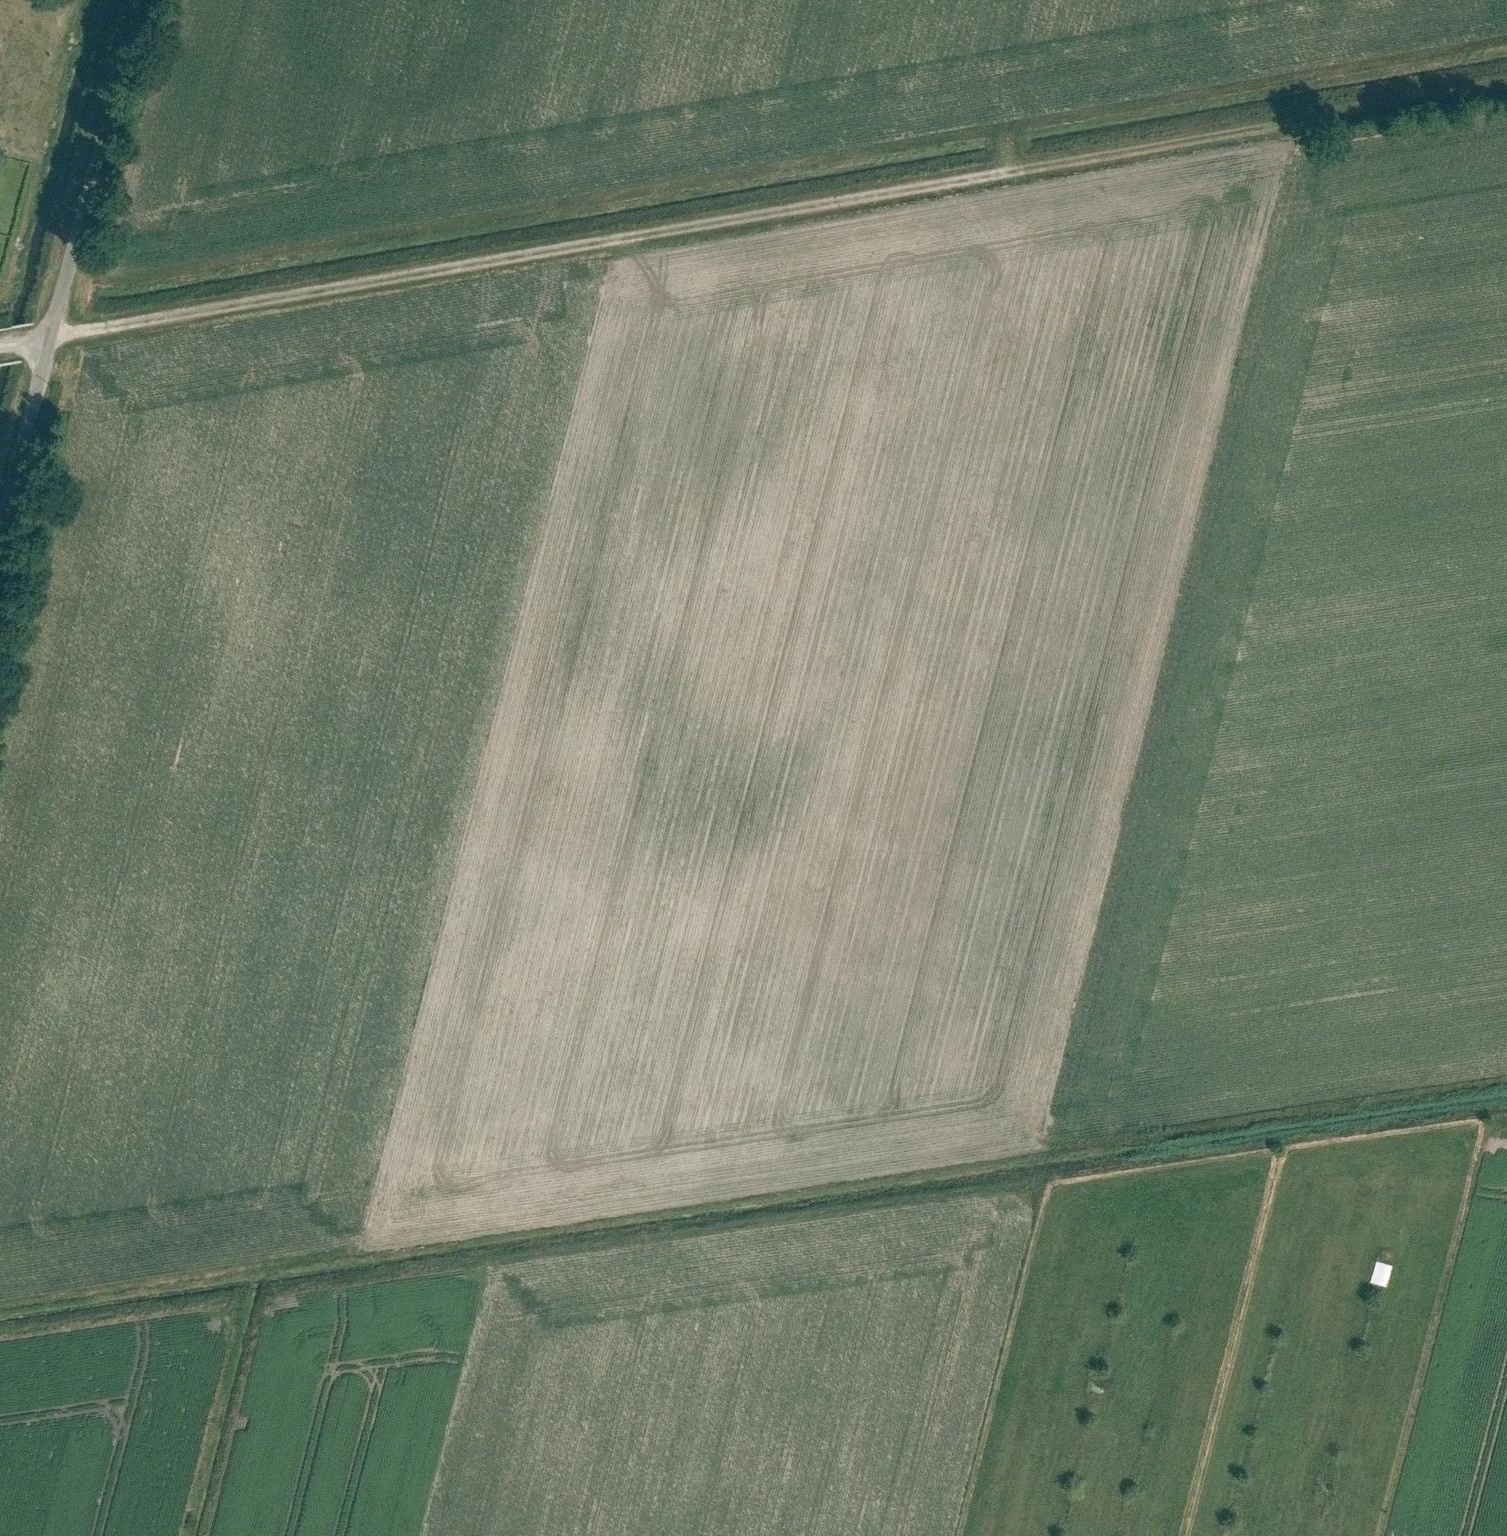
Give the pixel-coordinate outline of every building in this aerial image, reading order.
[(1380,1260),(1373,1282),(1388,1287),(1395,1265),(1380,1260)]
